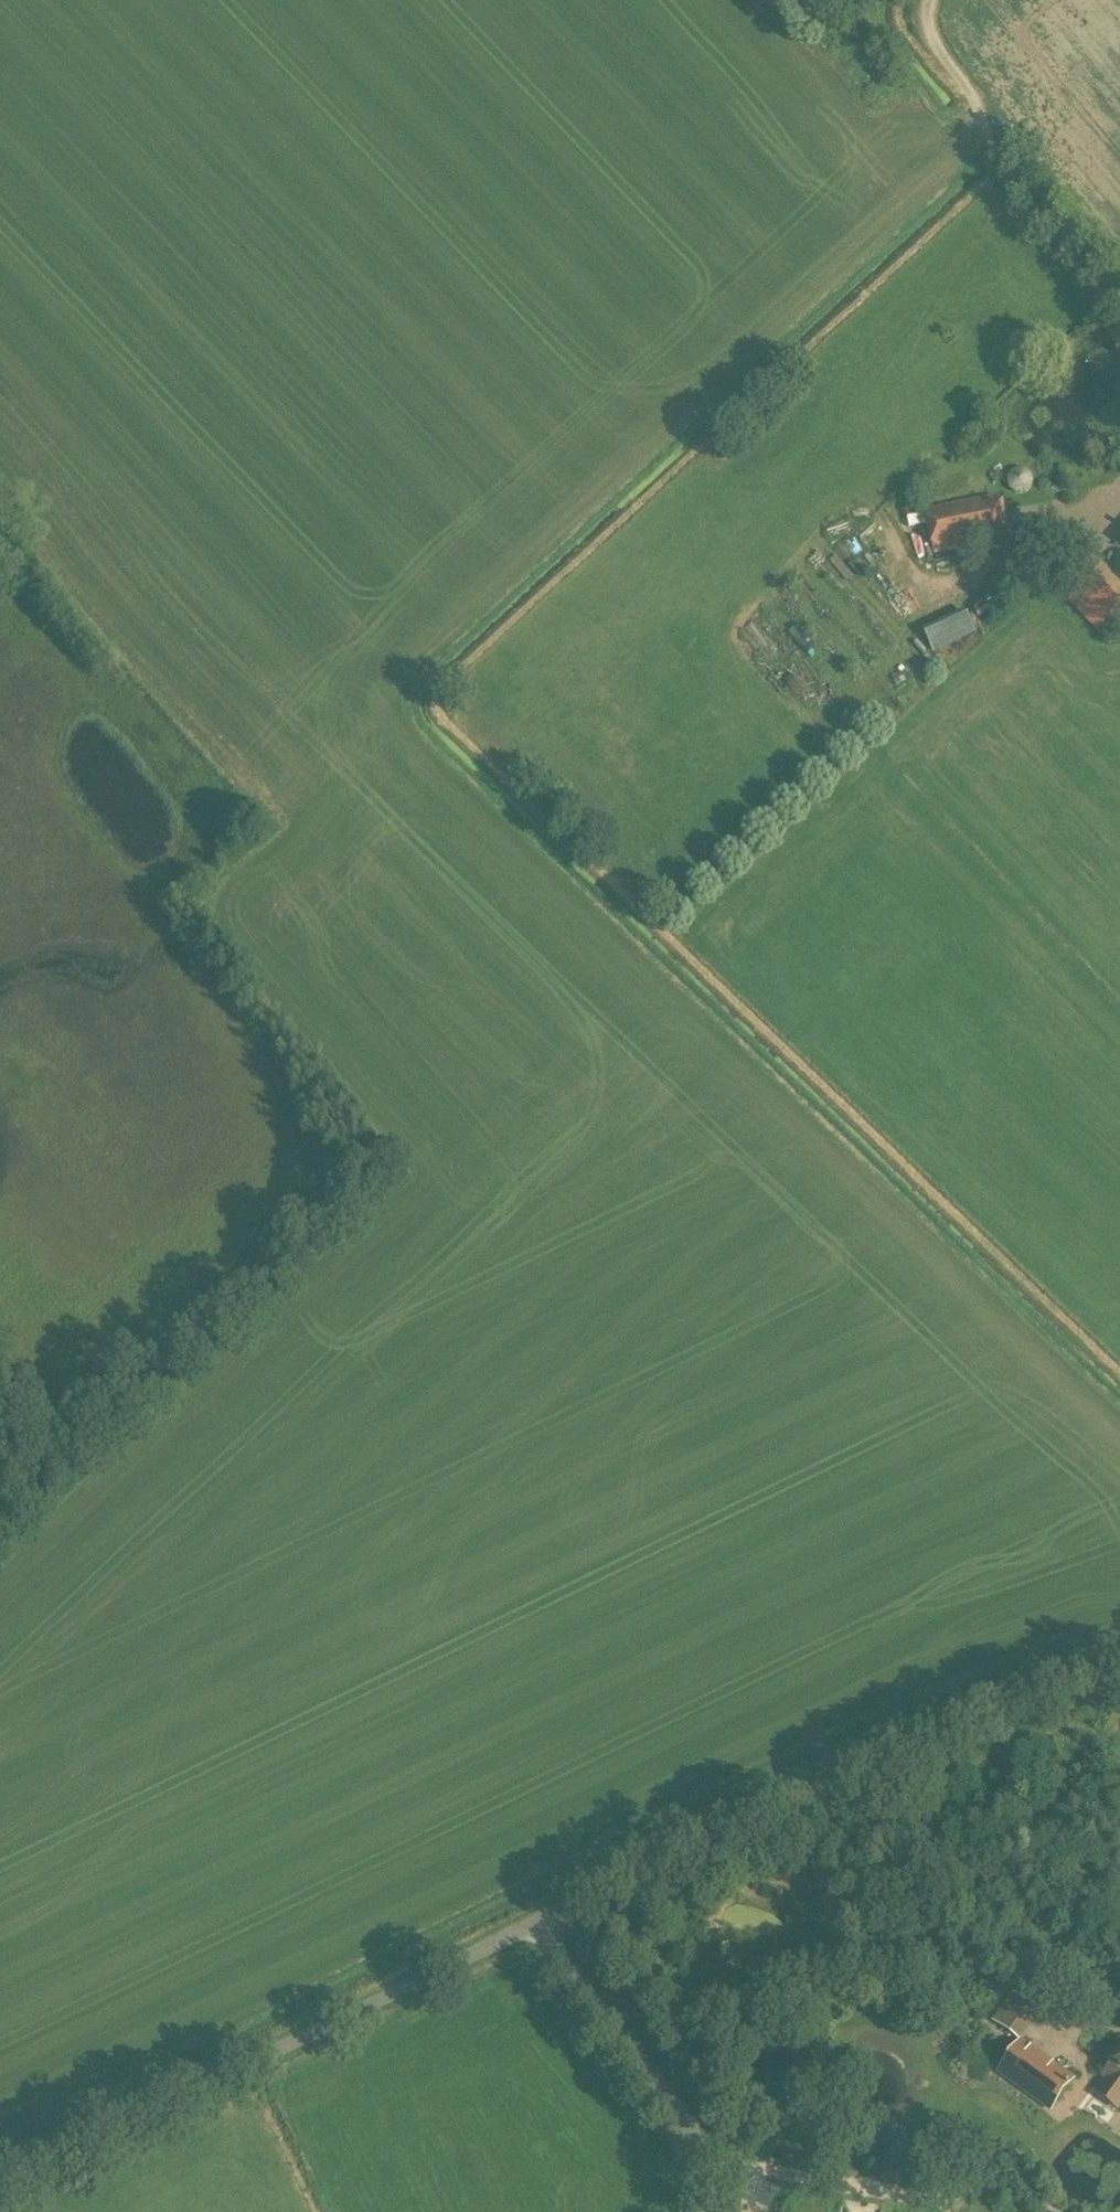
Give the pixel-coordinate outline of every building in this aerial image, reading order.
[(924,510),(926,518),(933,556),(1004,542),(1002,535),(1009,534),(1003,500),(996,502),(995,497),(939,508),(924,510)] [(1089,549),(1055,581),(1097,626),(1095,627),(1103,635),(1119,620),(1119,581),(1089,549)] [(1019,2041),(1040,2012),(1012,1992),(992,2021),(1019,2041)] [(1050,2112),(1075,2078),(1022,2038),(997,2073),(1050,2112)] [(1106,2080),(1095,2095),(1117,2111),(1119,2107),(1119,2051),(1101,2077),(1106,2080)]
